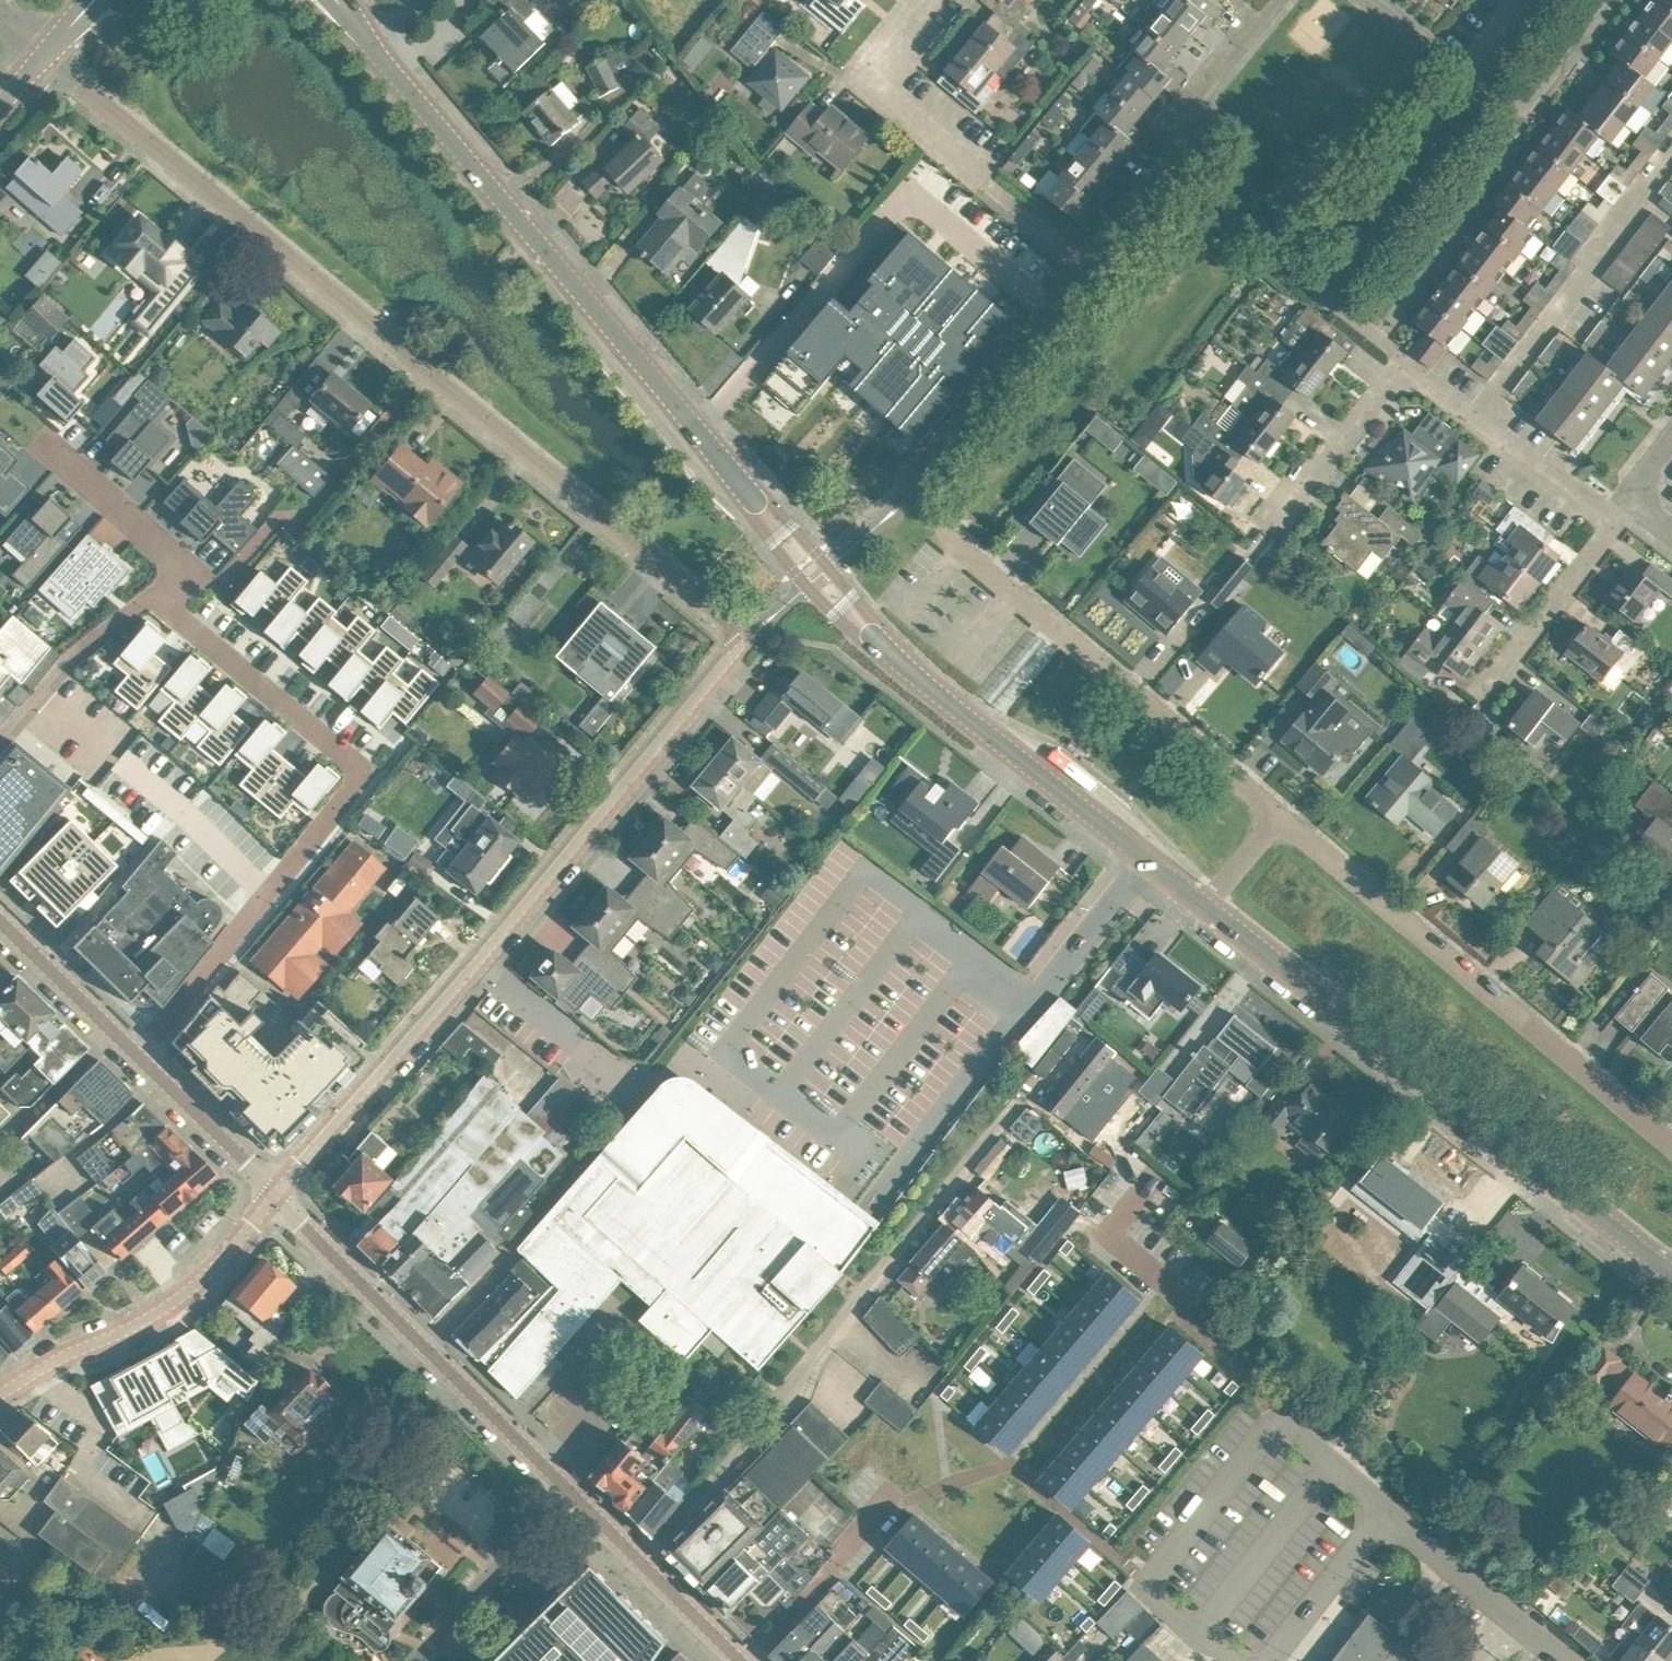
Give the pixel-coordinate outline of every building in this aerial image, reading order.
[(525,22),(537,10),(528,0),(494,0),(491,3),(503,16),(480,38),(481,38),(485,34),(505,55),(502,58),(500,57),(497,60),(498,61),(491,69),(506,84),(504,86),(505,87),(518,74),(516,72),(531,58),(546,43),(525,22)] [(819,13),(842,33),(866,4),(861,0),(830,0),(819,13)] [(993,10),(1014,28),(1032,6),(1025,0),(1001,0),(993,10)] [(1096,0),(1083,0),(1080,4),(1088,11),(1096,0)] [(1187,0),(1156,0),(1153,3),(1162,11),(1191,35),(1200,24),(1208,30),(1215,22),(1187,0)] [(1215,22),(1223,12),(1209,0),(1187,0),(1215,22)] [(1458,0),(1440,0),(1451,9),(1458,0)] [(1658,0),(1652,0),(1640,16),(1671,40),(1671,11),(1658,0)] [(1671,11),(1671,0),(1658,0),(1671,11)] [(1191,35),(1162,11),(1153,3),(1138,21),(1139,22),(1147,29),(1176,53),(1191,35)] [(1076,25),(1088,11),(1080,4),(1068,19),(1076,25)] [(807,77),(776,52),(774,55),(767,50),(784,30),(763,13),(731,51),(752,69),(753,68),(759,73),(751,82),(782,107),(807,77)] [(1640,16),(1626,34),(1659,60),(1671,43),(1671,40),(1640,16)] [(1020,21),(1015,28),(1025,36),(1031,30),(1020,21)] [(1176,53),(1147,29),(1139,22),(1122,42),(1132,50),(1133,49),(1178,87),(1187,76),(1170,61),(1176,53)] [(1005,79),(1034,44),(1014,28),(1015,29),(1006,40),(986,23),(966,47),(997,72),(1005,79)] [(1659,60),(1626,34),(1611,54),(1616,58),(1617,57),(1644,78),(1659,60)] [(1034,44),(1031,49),(1043,59),(1047,54),(1034,44)] [(987,84),(997,72),(966,47),(947,70),(967,87),(958,98),(976,114),(990,97),(995,91),(987,84)] [(691,49),(683,59),(693,67),(701,57),(691,49)] [(1133,49),(1132,50),(1118,68),(1126,74),(1155,99),(1164,88),(1172,94),(1178,87),(1133,49)] [(1654,86),(1644,78),(1617,57),(1616,58),(1602,77),(1607,80),(1639,105),(1654,86)] [(620,87),(606,58),(588,67),(601,96),(620,87)] [(1092,78),(1103,65),(1096,58),(1084,72),(1092,78)] [(569,109),(551,88),(549,91),(548,90),(552,85),(537,72),(514,99),(527,109),(524,111),(553,145),(567,133),(579,123),(577,119),(592,106),(583,98),(569,109)] [(1080,92),(1092,78),(1084,72),(1072,86),(1080,92)] [(1155,99),(1126,74),(1111,94),(1140,118),(1155,99)] [(1639,105),(1607,80),(1592,99),(1624,124),(1639,105)] [(1134,125),(1140,118),(1111,94),(1096,112),(1106,121),(1142,151),(1151,140),(1134,125)] [(1061,114),(1071,102),(1064,96),(1054,108),(1061,114)] [(800,98),(796,103),(805,111),(810,106),(800,98)] [(1624,124),(1592,99),(1578,117),(1578,118),(1599,136),(1609,144),(1624,124)] [(868,137),(843,116),(832,107),(825,116),(811,105),(810,106),(805,111),(797,122),(789,132),(814,152),(818,148),(843,169),(855,154),(868,137)] [(1599,136),(1578,118),(1578,117),(1566,107),(1566,108),(1567,110),(1553,128),(1586,153),(1599,136)] [(1049,128),(1061,114),(1054,108),(1041,122),(1049,128)] [(664,159),(649,142),(661,125),(642,109),(625,129),(634,136),(584,182),(597,196),(616,178),(629,192),(664,159)] [(1142,151),(1106,121),(1096,112),(1080,130),(1091,139),(1119,163),(1129,152),(1136,158),(1142,151)] [(1671,130),(1671,115),(1670,114),(1663,123),(1671,130)] [(1664,140),(1671,130),(1663,123),(1655,133),(1664,140)] [(1586,153),(1553,128),(1538,148),(1571,173),(1586,153)] [(1119,163),(1091,139),(1080,130),(1065,149),(1076,158),(1104,181),(1119,163)] [(1030,151),(1041,138),(1033,132),(1022,144),(1030,151)] [(1018,164),(1030,151),(1022,144),(1011,158),(1018,164)] [(1571,173),(1538,148),(1524,166),(1556,191),(1571,173)] [(1642,168),(1650,159),(1640,152),(1633,161),(1642,168)] [(80,211),(59,192),(63,187),(65,189),(81,172),(65,157),(50,174),(38,163),(39,162),(35,159),(34,160),(30,156),(29,155),(13,174),(14,174),(16,175),(6,186),(61,235),(82,212),(81,211),(80,211)] [(1104,181),(1076,158),(1060,176),(1089,200),(1095,192),(1102,198),(1111,187),(1104,181)] [(1635,178),(1642,168),(1633,161),(1625,171),(1635,178)] [(1556,191),(1524,166),(1509,185),(1541,210),(1556,191)] [(720,224),(702,209),(718,191),(696,172),(681,191),(662,212),(667,216),(640,248),(645,252),(642,255),(645,258),(648,255),(667,271),(697,235),(706,241),(720,224)] [(1083,207),(1089,200),(1060,176),(1045,195),(1084,227),(1093,216),(1083,207)] [(1671,191),(1671,186),(1667,182),(1659,193),(1666,198),(1671,191)] [(1541,210),(1509,185),(1494,204),(1501,209),(1502,209),(1527,229),(1541,210)] [(1614,206),(1621,196),(1612,189),(1604,198),(1614,206)] [(774,196),(766,201),(776,214),(784,209),(774,196)] [(1664,197),(1659,204),(1671,214),(1671,203),(1664,197)] [(1599,224),(1614,206),(1604,198),(1597,208),(1589,202),(1582,211),(1599,224)] [(766,202),(753,212),(764,227),(778,217),(766,202)] [(1534,235),(1527,229),(1502,209),(1501,209),(1487,227),(1520,253),(1534,235)] [(1584,243),(1599,224),(1582,211),(1567,230),(1584,243)] [(1653,212),(1645,222),(1665,237),(1671,228),(1671,227),(1653,212)] [(126,233),(110,252),(112,254),(111,255),(113,257),(114,256),(133,271),(132,272),(134,274),(135,273),(156,291),(155,292),(171,305),(198,272),(183,260),(186,257),(184,256),(185,255),(183,253),(182,254),(163,239),(164,237),(162,236),(161,237),(138,218),(130,228),(128,227),(124,231),(126,233)] [(738,287),(750,251),(757,229),(746,218),(708,261),(724,275),(693,310),(698,315),(696,318),(708,329),(712,327),(717,332),(731,315),(737,309),(740,311),(747,313),(754,306),(751,301),(753,299),(738,287)] [(1665,237),(1645,222),(1638,231),(1657,246),(1665,237)] [(1528,259),(1520,253),(1487,227),(1472,247),(1506,272),(1513,278),(1528,259)] [(1570,261),(1584,243),(1567,230),(1553,248),(1560,254),(1570,261)] [(1657,246),(1638,231),(1631,240),(1650,256),(1657,246)] [(762,382),(761,383),(798,415),(800,413),(799,413),(835,370),(920,443),(968,386),(979,373),(1019,326),(944,262),(944,261),(910,232),(909,233),(915,238),(860,302),(867,308),(829,352),(806,332),(763,382),(762,382)] [(820,274),(836,255),(822,237),(803,259),(820,274)] [(1650,256),(1631,240),(1624,250),(1643,265),(1650,256)] [(1506,272),(1472,247),(1458,265),(1491,291),(1506,272)] [(1643,265),(1624,250),(1616,259),(1636,274),(1643,265)] [(1577,266),(1570,261),(1560,254),(1553,263),(1560,269),(1553,279),(1562,286),(1577,266)] [(1647,283),(1663,262),(1656,257),(1640,277),(1647,283)] [(1636,274),(1616,259),(1609,268),(1628,283),(1636,274)] [(1491,291),(1458,265),(1443,284),(1476,310),(1491,291)] [(1628,283),(1609,268),(1602,278),(1621,293),(1628,283)] [(1554,296),(1562,286),(1553,279),(1545,289),(1554,296)] [(1671,361),(1671,283),(1607,367),(1589,353),(1537,420),(1579,453),(1580,452),(1579,452),(1575,449),(1625,383),(1644,397),(1671,361)] [(1476,310),(1443,284),(1429,303),(1462,329),(1476,310)] [(1629,306),(1637,296),(1630,290),(1622,301),(1619,298),(1611,308),(1618,314),(1626,303),(1629,306)] [(43,294),(24,315),(49,339),(69,318),(43,294)] [(267,345),(278,332),(279,333),(280,332),(265,320),(268,317),(258,309),(256,312),(247,305),(237,317),(218,301),(204,318),(202,321),(216,332),(215,333),(243,356),(258,338),(267,345)] [(1462,329),(1429,303),(1414,322),(1426,332),(1437,340),(1447,348),(1462,329)] [(1346,352),(1326,336),(1334,326),(1308,306),(1296,323),(1305,330),(1292,347),(1328,375),(1346,352)] [(1533,324),(1540,314),(1531,307),(1524,316),(1533,324)] [(1526,333),(1533,324),(1524,316),(1517,326),(1526,333)] [(1592,347),(1608,326),(1601,321),(1585,341),(1592,347)] [(1483,345),(1495,354),(1504,361),(1519,342),(1498,326),(1483,345)] [(1421,360),(1437,340),(1426,332),(1410,352),(1421,360)] [(51,376),(35,395),(67,423),(84,403),(72,393),(89,375),(83,370),(93,358),(95,357),(73,338),(61,351),(59,348),(55,345),(38,364),(42,368),(51,376)] [(1546,364),(1562,343),(1555,338),(1539,358),(1546,364)] [(1431,368),(1447,348),(1437,340),(1421,360),(1431,368)] [(1328,375),(1292,347),(1277,367),(1266,358),(1257,371),(1284,392),(1290,383),(1310,399),(1328,375)] [(1497,371),(1504,361),(1495,354),(1488,364),(1497,371)] [(1296,416),(1276,401),(1284,392),(1257,371),(1248,364),(1238,377),(1247,384),(1231,404),(1243,413),(1243,412),(1278,440),(1296,416)] [(157,368),(153,373),(154,379),(159,383),(165,383),(168,378),(168,372),(163,368),(157,368)] [(1520,397),(1536,376),(1529,370),(1513,391),(1520,397)] [(132,395),(147,379),(138,371),(133,377),(131,375),(111,397),(122,407),(132,395)] [(368,404),(352,391),(349,396),(329,379),(332,375),(331,374),(317,390),(309,400),(346,431),(354,421),(368,404)] [(171,399),(153,384),(147,379),(132,395),(139,401),(105,439),(118,451),(109,460),(132,481),(170,438),(152,421),(171,399)] [(1162,401),(1151,415),(1165,426),(1176,412),(1162,401)] [(1243,412),(1243,413),(1228,432),(1203,413),(1193,425),(1233,456),(1240,448),(1260,463),(1278,440),(1243,412)] [(1477,456),(1456,439),(1459,435),(1430,412),(1411,436),(1404,430),(1394,443),(1387,445),(1386,443),(1367,468),(1384,481),(1391,474),(1409,471),(1421,481),(1410,495),(1412,497),(1439,460),(1460,477),(1477,456)] [(281,413),(271,425),(296,447),(306,435),(281,413)] [(1099,416),(1087,429),(1115,452),(1126,439),(1099,416)] [(1232,470),(1239,461),(1233,457),(1233,456),(1193,425),(1182,440),(1207,459),(1192,478),(1203,486),(1228,505),(1229,504),(1233,507),(1242,495),(1238,492),(1246,481),(1232,470)] [(227,432),(224,437),(224,443),(229,447),(235,446),(239,441),(238,435),(234,431),(227,432)] [(5,516),(31,487),(10,469),(19,459),(0,442),(0,512),(5,516)] [(293,445),(277,463),(298,482),(313,495),(330,476),(293,445)] [(445,500),(459,483),(441,468),(435,475),(412,456),(408,460),(397,451),(401,447),(400,446),(386,463),(371,480),(405,509),(402,512),(415,523),(418,520),(424,524),(445,500)] [(1090,507),(1099,495),(1067,468),(1040,500),(1046,505),(1031,522),(1058,545),(1062,541),(1081,557),(1108,523),(1090,507)] [(211,533),(236,555),(258,530),(241,515),(258,496),(239,479),(215,506),(183,478),(163,502),(182,519),(179,522),(202,542),(211,533)] [(1365,478),(1359,485),(1367,491),(1372,484),(1365,478)] [(1422,535),(1388,508),(1379,519),(1364,507),(1347,494),(1336,508),(1345,515),(1322,544),(1328,549),(1327,550),(1331,554),(1332,552),(1353,569),(1369,548),(1383,559),(1400,537),(1413,547),(1422,535)] [(28,514),(5,540),(26,558),(12,575),(27,588),(67,543),(57,534),(72,518),(49,497),(32,517),(28,514)] [(1462,504),(1454,515),(1467,525),(1472,518),(1469,515),(1472,512),(1462,504)] [(1559,556),(1538,540),(1546,530),(1515,506),(1500,525),(1514,536),(1511,540),(1518,545),(1508,557),(1539,581),(1559,556)] [(968,527),(975,518),(966,510),(958,519),(968,527)] [(496,582),(530,541),(508,523),(496,537),(490,532),(472,553),(466,547),(467,545),(457,537),(423,579),(436,589),(463,555),(496,582)] [(67,556),(37,589),(38,590),(49,579),(64,592),(59,597),(76,612),(77,613),(86,602),(92,608),(104,594),(110,588),(112,590),(131,570),(102,545),(101,546),(87,534),(67,556)] [(1218,608),(1252,566),(1238,555),(1204,597),(1218,608)] [(308,557),(301,565),(311,574),(318,565),(308,557)] [(1519,607),(1539,581),(1508,557),(1498,570),(1491,565),(1488,569),(1475,559),(1462,578),(1491,601),(1499,591),(1519,607)] [(1659,587),(1671,598),(1671,597),(1671,579),(1651,563),(1643,574),(1634,567),(1607,600),(1633,620),(1659,587)] [(242,589),(230,604),(239,612),(242,614),(245,611),(251,616),(261,604),(275,616),(276,617),(289,600),(290,601),(307,580),(289,566),(275,583),(259,570),(244,589),(243,588),(242,589)] [(1139,583),(1125,599),(1126,600),(1131,595),(1145,607),(1141,612),(1141,613),(1146,607),(1156,616),(1151,622),(1167,635),(1181,618),(1194,603),(1203,592),(1194,583),(1184,594),(1153,567),(1139,583)] [(1500,627),(1484,615),(1494,603),(1491,601),(1462,578),(1461,579),(1462,579),(1444,604),(1455,612),(1446,624),(1484,653),(1492,642),(1490,640),(1500,627)] [(343,600),(351,591),(343,584),(335,594),(343,600)] [(508,617),(524,628),(544,601),(529,590),(508,617)] [(275,616),(263,631),(271,638),(271,639),(272,640),(272,639),(283,648),(287,644),(296,633),(307,643),(308,643),(332,614),(332,615),(337,609),(319,594),(304,613),(290,601),(289,600),(276,617),(275,616)] [(662,653),(656,648),(657,647),(603,602),(587,620),(577,612),(559,634),(569,642),(558,656),(612,701),(616,696),(622,701),(662,653)] [(1283,654),(1258,633),(1266,624),(1244,605),(1219,634),(1221,636),(1216,641),(1201,658),(1200,659),(1216,673),(1217,672),(1217,671),(1229,656),(1236,662),(1234,663),(1257,683),(1262,677),(1262,678),(1266,673),(1283,654)] [(10,674),(20,683),(28,674),(38,661),(50,647),(13,614),(0,629),(0,685),(10,674)] [(307,643),(297,655),(303,660),(300,663),(304,666),(313,673),(315,670),(325,658),(339,669),(340,670),(357,648),(358,649),(375,629),(358,614),(347,627),(332,615),(332,614),(308,643),(307,643)] [(135,636),(112,663),(127,675),(114,690),(136,709),(171,668),(153,653),(164,640),(157,633),(160,630),(156,627),(147,620),(135,634),(133,635),(135,636)] [(1475,664),(1484,653),(1446,624),(1436,638),(1424,629),(1407,652),(1420,662),(1438,675),(1447,664),(1463,676),(1473,663),(1475,664)] [(1627,673),(1646,650),(1637,643),(1620,629),(1610,642),(1588,625),(1586,628),(1584,627),(1581,631),(1582,632),(1566,653),(1584,666),(1601,680),(1615,663),(1627,673)] [(409,629),(400,639),(410,648),(419,638),(409,629)] [(339,669),(327,684),(335,691),(335,692),(336,693),(336,692),(347,701),(351,697),(360,686),(371,696),(372,696),(392,671),(393,672),(404,660),(386,645),(372,661),(358,649),(357,648),(340,670),(339,669)] [(50,647),(38,661),(48,670),(58,657),(60,656),(57,654),(50,647)] [(174,701),(158,721),(180,740),(197,720),(196,719),(214,698),(213,697),(197,684),(200,681),(203,678),(208,670),(210,667),(202,660),(199,657),(196,660),(189,654),(160,690),(174,701)] [(441,674),(450,664),(440,656),(431,666),(441,674)] [(48,670),(38,661),(28,674),(38,682),(48,670)] [(1318,701),(1326,692),(1336,679),(1317,663),(1299,685),(1317,700),(1318,701)] [(371,696),(359,711),(367,718),(368,719),(379,728),(383,724),(392,713),(405,724),(439,683),(421,668),(407,684),(393,672),(392,671),(372,696),(371,696)] [(860,715),(859,717),(803,673),(787,693),(778,685),(756,713),(775,728),(795,704),(841,740),(859,717),(860,718),(862,716),(860,715)] [(30,692),(38,682),(28,674),(20,683),(30,692)] [(537,720),(519,705),(521,702),(506,691),(504,693),(485,678),(474,692),(491,705),(484,712),(514,737),(494,762),(501,767),(494,776),(516,793),(522,785),(534,795),(555,770),(538,756),(520,741),(537,720)] [(1662,690),(1671,698),(1671,678),(1662,690)] [(520,682),(511,692),(526,704),(534,693),(520,682)] [(214,698),(196,719),(197,720),(209,730),(196,746),(219,765),(250,727),(232,713),(235,710),(238,707),(244,700),(243,699),(246,696),(238,689),(234,686),(232,690),(224,683),(213,697),(214,698)] [(18,705),(29,694),(19,685),(8,696),(18,705)] [(1579,723),(1537,691),(1525,707),(1522,705),(1512,718),(1515,720),(1510,725),(1526,738),(1536,745),(1547,732),(1562,744),(1567,738),(1579,723)] [(1339,719),(1347,709),(1326,692),(1318,701),(1317,700),(1284,739),(1324,772),(1334,760),(1335,760),(1338,757),(1337,756),(1346,746),(1354,753),(1365,741),(1339,719)] [(1617,733),(1591,713),(1581,727),(1606,747),(1617,733)] [(1432,780),(1405,757),(1429,729),(1413,716),(1389,744),(1403,756),(1398,762),(1368,798),(1373,803),(1377,807),(1378,806),(1397,822),(1409,807),(1420,816),(1418,819),(1435,834),(1456,810),(1427,786),(1432,780)] [(264,719),(234,754),(252,769),(239,784),(257,800),(288,762),(271,749),(274,745),(274,746),(277,742),(283,735),(282,735),(285,732),(277,725),(274,722),(271,725),(264,719)] [(160,745),(168,751),(176,742),(168,736),(160,745)] [(772,770),(762,762),(763,761),(734,737),(714,761),(756,794),(765,783),(763,781),(772,770)] [(71,788),(12,740),(0,755),(0,873),(71,788)] [(764,757),(817,801),(828,788),(775,744),(764,757)] [(755,795),(756,794),(714,761),(694,786),(701,792),(697,796),(711,807),(714,803),(722,810),(722,809),(735,819),(722,836),(747,857),(760,842),(750,834),(750,826),(756,818),(747,810),(758,797),(755,795)] [(288,762),(257,800),(279,818),(292,802),(306,814),(325,792),(326,792),(327,791),(339,776),(330,768),(327,766),(324,769),(316,763),(305,776),(288,762)] [(910,765),(891,788),(901,796),(899,799),(900,809),(928,830),(918,842),(933,854),(924,866),(938,877),(935,881),(936,882),(961,849),(947,838),(957,826),(960,829),(980,803),(953,781),(951,784),(946,790),(945,789),(944,791),(937,786),(939,784),(938,783),(936,784),(910,764),(910,765)] [(517,840),(500,827),(487,817),(487,818),(477,810),(485,800),(452,774),(443,786),(467,805),(448,829),(466,843),(455,856),(445,848),(436,861),(446,869),(445,870),(457,880),(475,894),(485,881),(488,884),(511,856),(507,853),(517,840)] [(859,774),(839,799),(853,810),(873,785),(859,774)] [(1601,775),(1595,783),(1603,789),(1609,781),(1601,775)] [(1670,830),(1671,827),(1671,795),(1670,794),(1654,782),(1635,807),(1655,822),(1637,847),(1671,874),(1671,831),(1670,830)] [(87,787),(82,794),(92,802),(98,795),(88,787),(87,787)] [(98,795),(92,802),(102,811),(108,803),(98,795)] [(108,803),(102,811),(112,819),(118,812),(108,803)] [(118,812),(112,819),(122,827),(127,820),(118,812)] [(741,855),(695,817),(686,828),(678,829),(666,819),(660,826),(658,824),(650,834),(652,836),(650,838),(684,866),(697,851),(728,870),(741,855)] [(1497,889),(1518,864),(1506,854),(1504,856),(1484,839),(1489,833),(1470,817),(1452,841),(1469,855),(1454,873),(1471,888),(1467,893),(1483,906),(1483,905),(1496,916),(1509,901),(1500,894),(1502,893),(1497,889)] [(69,819),(17,872),(18,873),(35,890),(36,891),(44,898),(45,899),(62,917),(63,918),(80,901),(116,865),(69,819)] [(127,820),(122,827),(132,835),(137,828),(127,820)] [(1585,821),(1567,827),(1572,843),(1590,837),(1585,821)] [(399,862),(414,840),(390,825),(375,846),(399,862)] [(137,828),(132,835),(142,844),(148,837),(137,828)] [(1029,908),(1061,867),(1023,836),(1011,851),(1004,845),(963,896),(972,902),(978,895),(988,904),(1002,886),(1029,908)] [(161,1007),(212,943),(206,937),(217,924),(220,919),(221,913),(220,907),(217,902),(212,899),(206,898),(200,899),(195,902),(162,870),(176,853),(162,839),(161,838),(121,886),(127,891),(102,917),(101,917),(72,947),(71,946),(69,947),(94,971),(95,970),(128,1002),(128,1001),(132,1004),(137,1006),(142,1007),(147,1006),(151,1004),(155,1001),(161,1007)] [(671,882),(684,866),(650,838),(648,841),(646,839),(638,849),(640,851),(634,858),(646,868),(646,875),(637,886),(683,924),(689,917),(696,909),(671,882)] [(1598,841),(1591,850),(1602,858),(1609,850),(1598,841)] [(358,923),(344,911),(382,868),(382,869),(383,868),(354,842),(352,843),(353,844),(253,960),(253,959),(252,960),(281,985),(282,984),(283,983),(296,995),(297,996),(325,963),(324,962),(324,963),(322,962),(332,950),(333,951),(333,952),(334,953),(359,923),(358,922),(358,923)] [(1575,848),(1566,859),(1573,865),(1583,854),(1575,848)] [(414,851),(405,863),(425,877),(434,864),(414,851)] [(404,867),(388,888),(396,894),(412,874),(404,867)] [(769,883),(757,897),(772,910),(784,896),(769,883)] [(683,924),(637,886),(629,896),(621,898),(609,888),(603,895),(601,893),(593,903),(595,905),(593,907),(627,935),(640,919),(671,939),(683,924)] [(1601,955),(1589,945),(1601,929),(1553,890),(1527,921),(1549,940),(1539,953),(1577,984),(1601,955)] [(379,941),(366,957),(367,959),(370,955),(381,964),(378,968),(398,985),(414,965),(408,960),(410,958),(407,955),(438,919),(443,923),(444,922),(428,908),(414,897),(391,926),(386,922),(373,937),(379,941)] [(614,951),(627,935),(593,907),(591,909),(589,907),(581,917),(583,919),(577,926),(589,936),(589,944),(580,954),(626,992),(639,977),(614,951)] [(689,917),(683,924),(689,929),(695,922),(689,917)] [(1159,954),(1150,965),(1126,947),(1112,965),(1123,974),(1114,986),(1129,999),(1127,1001),(1129,1003),(1131,1000),(1151,1017),(1167,997),(1182,1009),(1200,986),(1159,954)] [(626,992),(580,954),(572,964),(556,951),(553,955),(551,953),(543,963),(545,965),(535,976),(577,1011),(592,993),(614,1007),(626,992)] [(715,954),(706,965),(717,974),(726,963),(715,954)] [(15,977),(0,963),(0,992),(15,977)] [(281,1147),(332,1096),(372,1051),(364,1043),(318,1001),(299,1022),(239,971),(227,985),(220,980),(163,1051),(262,1150),(268,1144),(273,1149),(278,1144),(281,1147)] [(1667,990),(1669,988),(1651,974),(1639,988),(1637,986),(1634,990),(1636,992),(1615,1017),(1633,1031),(1636,1028),(1653,1043),(1651,1047),(1669,1062),(1671,1058),(1671,994),(1667,990)] [(24,1051),(54,1020),(50,1016),(52,1014),(51,1014),(53,1013),(16,976),(15,977),(0,992),(0,1070),(3,1073),(24,1051)] [(687,988),(678,999),(689,1008),(698,997),(687,988)] [(1033,1067),(1078,1010),(1065,1000),(1065,1001),(1061,997),(1014,1048),(1013,1049),(1033,1067)] [(1089,1018),(1078,1010),(1070,1019),(1081,1028),(1089,1018)] [(1262,1097),(1274,1082),(1283,1069),(1269,1058),(1278,1047),(1276,1046),(1275,1047),(1236,1016),(1237,1015),(1235,1014),(1217,1037),(1219,1039),(1211,1049),(1204,1044),(1194,1057),(1191,1055),(1189,1058),(1192,1060),(1176,1080),(1159,1066),(1139,1091),(1158,1106),(1165,1096),(1192,1116),(1232,1066),(1227,1062),(1236,1052),(1259,1071),(1248,1086),(1262,1097)] [(88,1048),(82,1042),(63,1023),(60,1026),(54,1020),(24,1051),(34,1062),(20,1076),(15,1071),(0,1086),(0,1088),(18,1107),(30,1106),(88,1048)] [(463,1021),(453,1033),(471,1048),(494,1066),(502,1056),(503,1054),(465,1023),(465,1022),(463,1021)] [(672,1032),(664,1025),(654,1036),(663,1043),(672,1032)] [(1113,1108),(1125,1093),(1112,1082),(1081,1057),(1069,1071),(1044,1102),(1063,1117),(1064,1117),(1074,1126),(1098,1096),(1113,1108)] [(55,1161),(108,1118),(117,1109),(133,1093),(98,1059),(26,1132),(55,1161)] [(1126,1066),(1118,1074),(1136,1088),(1147,1075),(1129,1061),(1126,1066)] [(366,1218),(351,1234),(352,1235),(359,1242),(362,1245),(371,1254),(372,1255),(381,1264),(383,1265),(404,1244),(416,1231),(463,1177),(520,1109),(522,1106),(485,1075),(420,1154),(366,1218)] [(527,1114),(526,1115),(546,1132),(555,1122),(578,1095),(558,1078),(527,1114)] [(1274,1082),(1265,1094),(1272,1100),(1281,1088),(1274,1082)] [(1353,1119),(1331,1101),(1330,1102),(1328,1100),(1325,1103),(1311,1092),(1313,1089),(1311,1087),(1300,1100),(1287,1089),(1286,1090),(1287,1091),(1273,1108),(1267,1116),(1281,1126),(1290,1116),(1308,1131),(1308,1132),(1296,1145),(1318,1162),(1343,1131),(1346,1133),(1353,1125),(1350,1122),(1353,1119)] [(605,1158),(553,1217),(623,1279),(645,1299),(653,1306),(659,1299),(697,1332),(706,1322),(714,1329),(760,1369),(845,1273),(842,1272),(878,1226),(877,1226),(855,1208),(852,1206),(831,1190),(768,1142),(767,1141),(765,1141),(764,1141),(762,1141),(761,1141),(759,1142),(758,1143),(757,1144),(756,1145),(755,1145),(754,1146),(753,1146),(752,1146),(686,1096),(685,1095),(684,1094),(682,1094),(680,1094),(679,1094),(677,1094),(676,1095),(675,1096),(674,1097),(621,1157),(620,1158),(619,1158),(618,1158),(617,1158),(616,1157),(615,1156),(613,1156),(612,1155),(610,1155),(608,1156),(607,1156),(606,1157),(605,1158)] [(1130,1097),(1122,1107),(1129,1112),(1137,1102),(1130,1097)] [(148,1143),(166,1126),(164,1124),(164,1125),(158,1120),(159,1119),(154,1115),(153,1116),(148,1111),(149,1110),(142,1104),(143,1103),(142,1102),(130,1113),(76,1158),(97,1184),(112,1171),(148,1143)] [(1026,1108),(1018,1118),(1037,1133),(1045,1123),(1026,1108)] [(404,1244),(383,1265),(385,1267),(384,1267),(387,1270),(399,1282),(400,1283),(465,1220),(469,1216),(478,1205),(522,1157),(523,1158),(543,1137),(547,1133),(546,1132),(526,1115),(527,1114),(520,1109),(463,1177),(416,1231),(404,1244)] [(1018,1118),(1010,1128),(1028,1143),(1037,1133),(1018,1118)] [(547,1133),(543,1137),(558,1151),(571,1136),(555,1122),(546,1132),(547,1133)] [(153,1175),(183,1149),(186,1146),(166,1126),(148,1143),(112,1171),(121,1183),(144,1165),(153,1175)] [(1150,1126),(1138,1141),(1149,1150),(1162,1135),(1150,1126)] [(355,1165),(337,1185),(354,1199),(353,1203),(360,1210),(364,1208),(367,1211),(394,1179),(376,1163),(391,1145),(373,1130),(348,1159),(355,1165)] [(522,1157),(478,1205),(503,1228),(548,1180),(544,1177),(564,1156),(558,1151),(543,1137),(523,1158),(522,1157)] [(164,1218),(210,1178),(210,1170),(208,1168),(207,1168),(193,1154),(194,1154),(186,1146),(183,1149),(153,1175),(156,1179),(141,1192),(164,1218)] [(992,1149),(975,1169),(986,1179),(988,1180),(989,1179),(1005,1160),(1002,1158),(992,1149)] [(1442,1203),(1383,1157),(1361,1186),(1419,1232),(1442,1203)] [(45,1196),(31,1178),(11,1194),(20,1205),(45,1196)] [(1194,1182),(1188,1190),(1194,1194),(1200,1187),(1194,1182)] [(1024,1231),(1001,1210),(1003,1208),(993,1200),(977,1186),(964,1201),(989,1224),(991,1221),(1015,1241),(1036,1264),(1065,1231),(1053,1220),(1035,1240),(1024,1231)] [(118,1259),(164,1218),(141,1192),(130,1201),(137,1210),(124,1221),(112,1208),(91,1227),(103,1242),(118,1259)] [(81,1220),(92,1212),(80,1196),(57,1214),(69,1230),(76,1238),(88,1229),(81,1220)] [(1015,1241),(991,1221),(989,1224),(964,1201),(950,1218),(975,1240),(982,1233),(1005,1253),(1007,1250),(1030,1270),(1036,1264),(1015,1241)] [(105,1270),(76,1238),(69,1230),(57,1214),(51,1206),(37,1223),(53,1244),(50,1247),(85,1287),(105,1270)] [(465,1220),(400,1283),(401,1284),(401,1283),(436,1316),(435,1316),(437,1318),(439,1316),(470,1284),(469,1283),(500,1251),(496,1247),(503,1240),(504,1238),(487,1221),(482,1227),(469,1216),(465,1220)] [(525,1331),(514,1343),(544,1369),(590,1317),(602,1303),(611,1293),(623,1279),(553,1217),(526,1247),(522,1252),(526,1256),(555,1283),(552,1286),(516,1323),(525,1331)] [(1256,1248),(1224,1222),(1209,1241),(1240,1267),(1256,1248)] [(944,1287),(975,1251),(964,1241),(944,1224),(912,1262),(913,1262),(898,1280),(920,1299),(935,1281),(944,1289),(945,1287),(944,1287)] [(1068,1239),(1060,1250),(1067,1255),(1075,1245),(1068,1239)] [(21,1243),(0,1260),(0,1266),(6,1274),(30,1255),(21,1243)] [(1440,1247),(1423,1270),(1448,1289),(1465,1267),(1440,1247)] [(60,1310),(81,1291),(67,1274),(52,1258),(31,1275),(40,1285),(39,1286),(48,1297),(45,1299),(56,1313),(60,1310)] [(221,1304),(254,1332),(249,1338),(259,1347),(250,1359),(261,1368),(285,1317),(288,1313),(282,1309),(278,1306),(294,1286),(260,1258),(248,1272),(248,1271),(221,1304)] [(455,1333),(453,1334),(454,1334),(480,1360),(481,1358),(516,1323),(552,1286),(523,1258),(484,1297),(487,1300),(455,1333)] [(1438,1302),(1420,1326),(1440,1341),(1456,1321),(1474,1335),(1479,1328),(1486,1334),(1499,1318),(1503,1321),(1507,1325),(1519,1312),(1546,1334),(1555,1323),(1561,1327),(1562,1325),(1575,1308),(1570,1304),(1573,1300),(1560,1290),(1557,1294),(1539,1280),(1541,1276),(1529,1267),(1527,1270),(1524,1268),(1501,1297),(1490,1311),(1467,1293),(1457,1286),(1442,1305),(1438,1302)] [(1045,1268),(1036,1279),(1043,1284),(1052,1274),(1045,1268)] [(1108,1273),(1091,1293),(1123,1320),(1140,1300),(1108,1273)] [(846,1291),(854,1282),(845,1274),(837,1283),(846,1291)] [(1035,1294),(1043,1284),(1036,1279),(1028,1289),(1035,1294)] [(48,1297),(39,1286),(26,1297),(18,1287),(5,1298),(35,1331),(56,1313),(45,1299),(48,1297)] [(1123,1320),(1091,1293),(1075,1311),(1107,1339),(1123,1320)] [(873,1327),(893,1308),(881,1295),(864,1317),(873,1327)] [(653,1306),(641,1320),(677,1352),(686,1360),(687,1360),(714,1329),(706,1322),(697,1332),(659,1299),(653,1306)] [(12,1352),(31,1335),(17,1318),(5,1305),(0,1309),(0,1338),(12,1352)] [(1013,1307),(1005,1317),(1012,1323),(1020,1312),(1013,1307)] [(882,1337),(903,1318),(893,1308),(873,1327),(882,1337)] [(1107,1339),(1075,1311),(1059,1330),(1091,1358),(1107,1339)] [(1003,1333),(1012,1323),(1005,1317),(996,1327),(1003,1333)] [(892,1347),(912,1329),(903,1318),(882,1337),(892,1347)] [(516,1323),(481,1358),(492,1368),(490,1370),(518,1398),(544,1369),(514,1343),(525,1331),(516,1323)] [(1171,1327),(1155,1347),(1187,1374),(1204,1355),(1171,1327)] [(901,1357),(921,1339),(912,1329),(892,1347),(901,1357)] [(1091,1358),(1059,1330),(1042,1349),(1075,1377),(1091,1358)] [(920,1340),(901,1358),(910,1367),(929,1349),(920,1340)] [(147,1357),(166,1392),(167,1392),(169,1391),(182,1383),(187,1391),(188,1391),(200,1384),(202,1386),(206,1383),(205,1381),(220,1373),(224,1376),(249,1397),(257,1380),(216,1346),(199,1355),(189,1361),(180,1345),(178,1342),(171,1346),(165,1349),(148,1358),(147,1357)] [(8,1354),(0,1345),(0,1362),(8,1354)] [(982,1345),(973,1356),(980,1361),(988,1351),(982,1345)] [(1171,1393),(1187,1374),(1155,1347),(1138,1366),(1171,1393)] [(929,1349),(910,1367),(919,1377),(938,1359),(929,1349)] [(1075,1377),(1042,1349),(1026,1368),(1058,1396),(1075,1377)] [(1669,1393),(1666,1398),(1636,1374),(1635,1375),(1618,1361),(1619,1360),(1606,1349),(1585,1374),(1599,1385),(1607,1375),(1625,1389),(1613,1403),(1645,1429),(1643,1432),(1658,1444),(1664,1437),(1671,1443),(1671,1395),(1669,1393)] [(1402,1351),(1392,1363),(1404,1372),(1414,1360),(1402,1351)] [(972,1371),(980,1361),(973,1356),(965,1366),(972,1371)] [(122,1398),(103,1409),(115,1431),(151,1411),(163,1433),(182,1422),(183,1422),(167,1392),(166,1392),(147,1357),(146,1357),(147,1359),(111,1378),(122,1398)] [(938,1359),(919,1377),(928,1386),(947,1368),(938,1359)] [(1154,1412),(1171,1393),(1138,1366),(1122,1385),(1154,1412)] [(1058,1396),(1026,1368),(1010,1387),(1042,1415),(1058,1396)] [(332,1411),(339,1404),(322,1388),(326,1385),(316,1376),(308,1369),(293,1384),(288,1379),(292,1376),(290,1375),(279,1387),(286,1392),(268,1412),(260,1405),(244,1423),(263,1442),(275,1430),(279,1434),(285,1429),(301,1444),(310,1434),(311,1435),(313,1433),(318,1438),(330,1439),(337,1431),(337,1420),(330,1414),(332,1412),(332,1411)] [(734,1378),(722,1394),(726,1396),(743,1410),(755,1394),(746,1387),(734,1378)] [(881,1414),(899,1393),(883,1379),(865,1401),(881,1414)] [(1224,1390),(1231,1396),(1240,1386),(1233,1380),(1224,1390)] [(950,1385),(941,1395),(948,1400),(956,1390),(950,1385)] [(1154,1412),(1122,1385),(1106,1404),(1138,1431),(1154,1412)] [(1042,1415),(1010,1387),(994,1406),(1026,1434),(1042,1415)] [(891,1422),(909,1401),(899,1393),(881,1414),(891,1422)] [(729,1428),(743,1410),(726,1396),(722,1394),(708,1412),(729,1428)] [(670,1458),(709,1410),(694,1398),(664,1435),(662,1433),(649,1448),(667,1462),(670,1458)] [(800,1433),(821,1410),(812,1401),(790,1424),(800,1433)] [(902,1431),(919,1409),(909,1401),(891,1422),(902,1431)] [(1138,1431),(1106,1404),(1090,1423),(1122,1450),(1138,1431)] [(1009,1453),(1026,1434),(994,1406),(977,1426),(1009,1453)] [(1209,1408),(1200,1418),(1207,1424),(1215,1414),(1209,1408)] [(49,1432),(18,1409),(0,1428),(0,1432),(34,1464),(35,1463),(27,1456),(49,1432)] [(809,1442),(831,1418),(821,1410),(800,1433),(809,1442)] [(819,1451),(841,1427),(831,1418),(809,1442),(819,1451)] [(1198,1434),(1207,1424),(1200,1418),(1191,1428),(1198,1434)] [(1122,1450),(1090,1423),(1074,1442),(1106,1469),(1122,1450)] [(809,1442),(800,1433),(790,1424),(759,1457),(665,1551),(703,1588),(735,1555),(742,1549),(745,1545),(746,1546),(782,1508),(797,1494),(828,1460),(819,1451),(809,1442)] [(828,1460),(850,1436),(841,1427),(819,1451),(828,1460)] [(661,1470),(648,1460),(653,1454),(648,1450),(643,1456),(621,1438),(592,1475),(610,1489),(618,1495),(617,1496),(618,1502),(617,1502),(625,1508),(625,1507),(630,1507),(631,1507),(661,1470)] [(1106,1469),(1074,1442),(1057,1461),(1090,1488),(1106,1469)] [(1176,1446),(1168,1456),(1174,1462),(1183,1452),(1176,1446)] [(6,1456),(0,1450),(0,1498),(1,1499),(9,1499),(29,1477),(6,1456)] [(232,1482),(243,1459),(227,1452),(217,1475),(232,1482)] [(1166,1472),(1174,1462),(1168,1456),(1159,1466),(1166,1472)] [(653,1538),(699,1482),(670,1458),(667,1462),(661,1470),(631,1507),(627,1511),(653,1538)] [(1090,1488),(1057,1461),(1041,1480),(1073,1508),(1090,1488)] [(68,1519),(86,1496),(60,1476),(42,1500),(55,1510),(68,1519)] [(1144,1484),(1135,1494),(1142,1500),(1151,1490),(1144,1484)] [(185,1490),(162,1503),(173,1522),(176,1528),(190,1534),(199,1516),(185,1490)] [(1133,1510),(1142,1500),(1135,1494),(1127,1504),(1133,1510)] [(81,1530),(100,1505),(86,1496),(68,1519),(81,1530)] [(95,1539),(113,1515),(100,1505),(81,1530),(95,1539)] [(745,1545),(742,1549),(770,1576),(789,1557),(791,1555),(797,1549),(810,1536),(783,1510),(782,1508),(746,1546),(745,1545)] [(121,1559),(108,1549),(95,1539),(81,1530),(68,1519),(55,1510),(37,1533),(104,1583),(121,1559)] [(1059,1514),(1042,1534),(1074,1561),(1091,1542),(1059,1514)] [(108,1549),(126,1525),(113,1515),(95,1539),(108,1549)] [(908,1564),(935,1532),(916,1515),(888,1547),(908,1564)] [(399,1619),(419,1595),(420,1595),(430,1583),(419,1574),(433,1557),(410,1538),(409,1539),(389,1523),(336,1590),(338,1592),(335,1593),(332,1595),(329,1597),(328,1600),(326,1604),(325,1606),(325,1608),(325,1611),(326,1614),(326,1616),(328,1619),(329,1621),(333,1625),(338,1628),(342,1630),(347,1632),(352,1633),(355,1634),(358,1635),(360,1636),(363,1638),(365,1640),(373,1649),(375,1650),(377,1650),(378,1651),(380,1651),(382,1651),(384,1650),(386,1649),(388,1648),(389,1646),(391,1645),(392,1641),(392,1638),(392,1634),(392,1631),(391,1628),(398,1618),(399,1619)] [(1111,1523),(1102,1533),(1109,1538),(1118,1528),(1111,1523)] [(121,1559),(139,1535),(126,1525),(108,1549),(121,1559)] [(927,1580),(954,1548),(935,1532),(908,1564),(927,1580)] [(1074,1561),(1042,1534),(1026,1553),(1058,1580),(1074,1561)] [(225,1562),(200,1543),(182,1568),(207,1586),(225,1562)] [(946,1596),(973,1564),(954,1548),(927,1580),(946,1596)] [(735,1555),(703,1588),(720,1605),(721,1607),(722,1607),(723,1606),(722,1605),(726,1601),(726,1602),(727,1601),(733,1607),(732,1608),(734,1609),(738,1606),(737,1605),(750,1592),(755,1597),(761,1604),(762,1604),(771,1604),(772,1604),(779,1597),(788,1607),(789,1607),(796,1598),(814,1577),(804,1568),(802,1570),(789,1557),(770,1576),(742,1549),(735,1555)] [(1058,1580),(1026,1553),(1009,1573),(1041,1600),(1058,1580)] [(622,1595),(616,1589),(617,1589),(588,1560),(486,1660),(654,1660),(668,1642),(669,1640),(623,1593),(622,1595)] [(1652,1580),(1630,1563),(1622,1574),(1644,1591),(1652,1580)] [(993,1581),(973,1564),(946,1596),(965,1613),(993,1581)] [(1644,1591),(1622,1574),(1613,1585),(1635,1602),(1644,1591)] [(1107,1589),(1114,1595),(1122,1586),(1122,1585),(1115,1579),(1107,1589)] [(1668,1579),(1658,1593),(1671,1603),(1671,1582),(1668,1579)] [(867,1592),(877,1600),(883,1594),(872,1585),(867,1592)] [(5,1612),(14,1600),(0,1589),(0,1608),(5,1612)] [(1098,1600),(1105,1605),(1114,1595),(1107,1589),(1098,1600)] [(1114,1638),(1145,1607),(1127,1590),(1097,1622),(1114,1638)] [(769,1656),(771,1657),(775,1660),(800,1660),(813,1647),(821,1654),(844,1629),(857,1615),(831,1591),(820,1603),(769,1656)] [(893,1602),(883,1594),(877,1600),(887,1609),(893,1602)] [(1668,1623),(1640,1601),(1621,1625),(1638,1638),(1666,1660),(1671,1652),(1671,1626),(1668,1623)] [(873,1606),(867,1613),(878,1622),(884,1615),(873,1606)] [(1409,1645),(1364,1609),(1323,1660),(1396,1660),(1409,1645)] [(895,1625),(884,1615),(878,1622),(889,1631),(895,1625)] [(1024,1616),(1009,1632),(1033,1656),(1048,1640),(1024,1616)] [(1081,1625),(1087,1631),(1096,1622),(1090,1616),(1081,1625)] [(905,1624),(915,1633),(920,1626),(910,1618),(905,1624)] [(800,1660),(863,1660),(864,1660),(870,1654),(868,1652),(886,1634),(876,1624),(858,1642),(844,1629),(821,1654),(813,1647),(800,1660)] [(1603,1642),(1582,1624),(1573,1636),(1594,1653),(1603,1642)] [(930,1635),(920,1626),(915,1633),(925,1641),(930,1635)] [(918,1646),(898,1628),(868,1660),(904,1660),(918,1646)] [(1666,1660),(1638,1638),(1629,1650),(1619,1643),(1610,1655),(1618,1660),(1665,1660),(1666,1660)] [(1080,1640),(1070,1651),(1079,1659),(1089,1649),(1080,1640)] [(681,1651),(679,1653),(668,1642),(654,1660),(690,1660),(681,1651)] [(1066,1653),(1053,1642),(1035,1660),(1059,1660),(1066,1653)] [(1144,1643),(1127,1660),(1163,1660),(1144,1643)]
